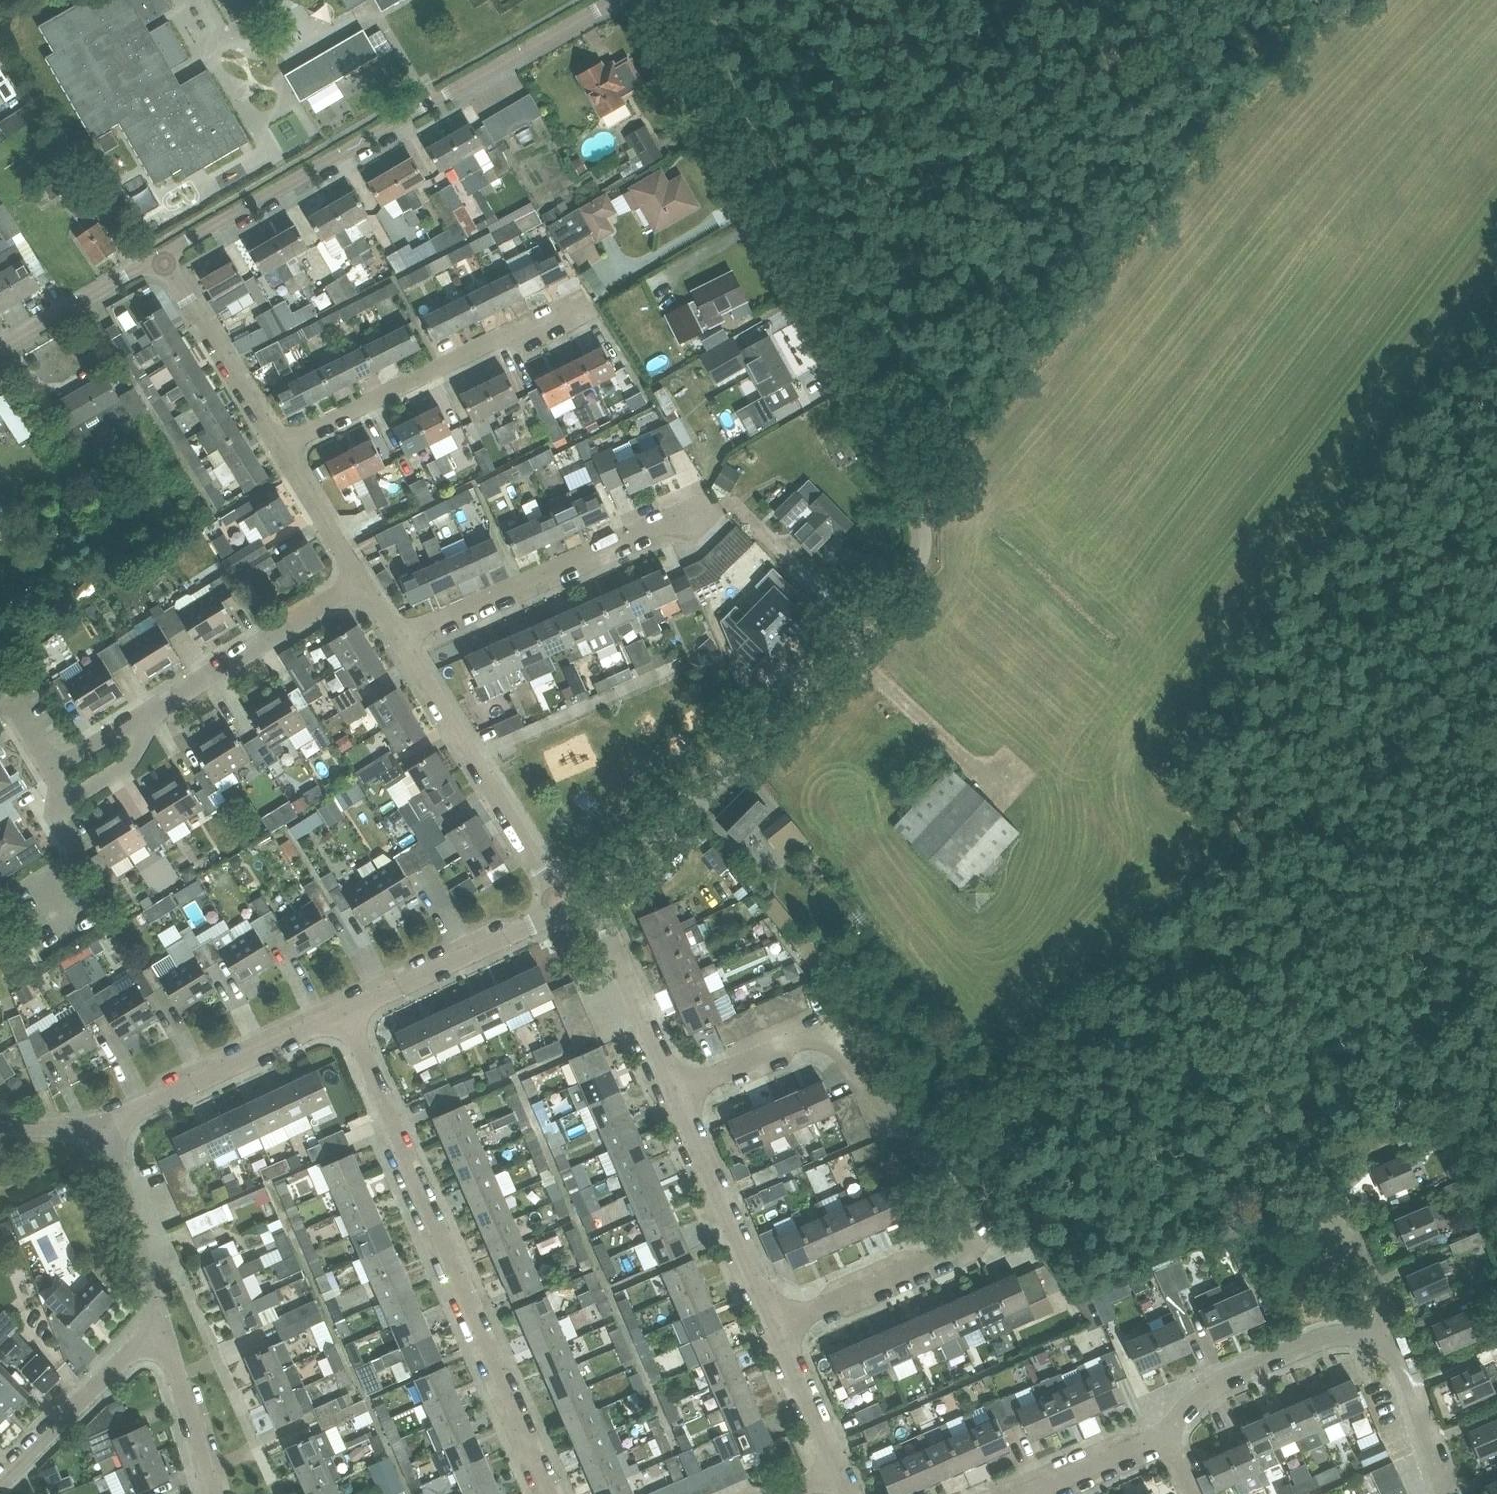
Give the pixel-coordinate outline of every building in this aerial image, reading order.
[(173,10),(167,0),(107,0),(99,5),(96,0),(87,0),(58,17),(58,16),(40,27),(55,53),(46,59),(93,139),(120,124),(156,186),(199,161),(204,169),(250,142),(240,125),(208,70),(182,85),(172,69),(190,59),(169,23),(151,33),(146,25),(173,10)] [(348,12),(369,0),(341,0),(348,12)] [(382,13),(404,0),(375,0),(382,13)] [(319,23),(331,16),(324,4),(312,11),(319,23)] [(300,103),(379,57),(364,31),(285,76),(300,103)] [(378,48),(387,42),(382,35),(373,40),(378,48)] [(594,68),(578,77),(601,118),(626,104),(623,100),(644,87),(628,59),(616,66),(614,63),(596,73),(594,68)] [(7,102),(17,96),(8,81),(5,77),(0,69),(0,92),(7,102)] [(530,95),(521,100),(533,121),(543,116),(530,95)] [(521,100),(511,106),(524,126),(533,121),(521,100)] [(27,105),(19,110),(28,125),(36,120),(27,105)] [(511,106),(502,111),(514,132),(524,126),(511,106)] [(502,111),(493,117),(505,137),(514,132),(502,111)] [(483,122),(487,129),(495,143),(505,137),(493,117),(483,122)] [(487,129),(476,135),(471,125),(449,137),(480,189),(490,183),(511,172),(495,143),(487,129)] [(623,179),(645,167),(662,157),(645,127),(628,137),(639,156),(618,169),(623,179)] [(112,132),(98,140),(106,154),(120,146),(112,132)] [(449,137),(428,149),(441,172),(452,165),(469,195),(480,189),(449,137)] [(412,159),(391,171),(415,211),(424,206),(414,189),(426,182),(422,176),(412,159)] [(580,160),(573,164),(579,175),(586,171),(580,160)] [(72,186),(80,198),(81,198),(92,190),(77,169),(46,190),(53,200),(72,186)] [(634,179),(639,188),(625,196),(633,209),(642,203),(657,228),(695,206),(680,181),(668,188),(660,176),(656,178),(651,169),(634,179)] [(391,171),(370,183),(380,201),(383,207),(396,199),(404,214),(412,228),(421,223),(415,211),(391,171)] [(468,238),(479,233),(476,227),(475,226),(452,185),(441,191),(468,238)] [(146,186),(133,194),(144,212),(157,204),(146,186)] [(430,198),(449,230),(434,239),(424,221),(421,223),(431,241),(437,254),(468,238),(441,191),(430,198)] [(367,215),(364,210),(354,192),(332,206),(364,262),(367,267),(377,261),(356,222),(367,215)] [(610,199),(617,214),(629,208),(622,194),(610,199)] [(564,217),(548,226),(563,251),(574,244),(572,241),(591,230),(593,233),(597,239),(611,231),(603,218),(614,211),(605,197),(581,212),(579,208),(572,212),(564,217)] [(78,237),(86,249),(97,265),(117,251),(81,198),(80,198),(68,206),(86,231),(78,237)] [(532,204),(513,214),(511,215),(521,235),(542,224),(540,220),(541,220),(536,210),(532,204)] [(0,208),(0,229),(7,241),(20,233),(3,206),(0,208)] [(354,268),(364,262),(332,206),(310,218),(323,241),(333,259),(346,252),(354,268)] [(558,207),(543,216),(548,226),(564,217),(558,207)] [(727,207),(712,211),(716,225),(731,220),(727,207)] [(521,235),(511,215),(499,222),(492,226),(489,227),(492,233),(497,243),(499,247),(521,235)] [(488,219),(475,226),(476,227),(479,233),(489,227),(492,226),(488,219)] [(309,249),(306,244),(296,227),(273,240),(302,288),(309,299),(314,295),(308,285),(311,283),(295,257),(309,249)] [(492,233),(470,244),(475,254),(485,249),(497,243),(492,233)] [(0,255),(0,265),(21,301),(42,289),(54,282),(43,263),(41,264),(26,239),(8,250),(0,255)] [(292,295),(302,288),(273,240),(251,252),(264,275),(275,269),(292,295)] [(409,245),(399,251),(409,268),(437,254),(431,241),(422,246),(413,250),(409,245)] [(470,244),(448,255),(453,265),(474,254),(475,254),(470,244)] [(537,247),(529,251),(534,263),(546,287),(569,275),(560,257),(557,251),(545,257),(539,246),(537,247)] [(397,274),(409,268),(399,251),(388,257),(397,274)] [(528,251),(507,262),(512,274),(524,298),(546,287),(534,263),(529,251),(528,251)] [(431,276),(453,265),(448,255),(426,266),(431,276)] [(250,292),(245,282),(233,263),(203,280),(214,299),(209,302),(217,315),(228,308),(227,306),(250,292)] [(1,313),(21,301),(0,265),(0,311),(1,313)] [(409,288),(431,276),(426,266),(403,278),(409,288)] [(692,293),(697,301),(679,310),(668,316),(681,342),(692,337),(702,332),(701,329),(709,325),(710,328),(724,321),(721,315),(731,309),(737,320),(752,313),(746,302),(747,301),(733,273),(692,293)] [(512,274),(490,285),(502,309),(524,298),(512,274)] [(347,275),(336,281),(347,300),(357,295),(347,275)] [(336,306),(347,300),(336,281),(326,287),(336,306)] [(394,284),(367,297),(372,307),(399,294),(394,284)] [(490,285),(468,295),(480,320),(502,309),(490,285)] [(468,295),(446,306),(458,331),(480,320),(468,295)] [(350,318),(372,307),(367,297),(345,309),(350,318)] [(285,302),(274,308),(287,331),(318,315),(312,304),(293,314),(285,302)] [(446,306),(423,318),(426,324),(435,342),(458,331),(446,306)] [(259,346),(263,343),(287,331),(274,308),(256,318),(262,328),(251,334),(234,343),(241,355),(259,346)] [(141,323),(155,344),(177,330),(163,309),(141,323)] [(345,309),(323,320),(327,329),(350,318),(345,309)] [(305,340),(327,329),(323,320),(301,331),(305,340)] [(106,330),(112,340),(122,334),(116,324),(106,330)] [(409,326),(386,337),(398,360),(421,349),(409,326)] [(139,383),(148,377),(141,366),(161,354),(168,365),(190,351),(177,330),(155,344),(135,356),(126,362),(139,383)] [(305,340),(301,331),(279,342),(284,351),(305,340)] [(112,340),(126,362),(135,356),(132,352),(122,334),(112,340)] [(376,371),(398,360),(386,337),(364,348),(376,371)] [(732,338),(700,357),(717,385),(747,367),(764,397),(772,411),(796,397),(788,383),(793,381),(775,348),(769,352),(763,341),(745,351),(741,353),(732,338)] [(298,381),(284,351),(279,342),(256,353),(263,367),(274,362),(286,387),(275,392),(287,416),(310,404),(298,381)] [(364,348),(342,359),(354,382),(376,371),(364,348)] [(603,348),(580,359),(593,385),(616,374),(603,348)] [(203,372),(190,351),(168,365),(181,386),(203,372)] [(332,393),(354,382),(342,359),(320,370),(332,393)] [(593,385),(580,359),(559,370),(577,408),(585,426),(596,421),(589,407),(582,391),(593,385)] [(298,381),(310,404),(332,393),(320,370),(298,381)] [(577,408),(559,370),(536,381),(539,388),(529,394),(553,444),(565,438),(555,418),(577,408)] [(203,372),(181,386),(167,395),(172,403),(186,394),(194,407),(216,393),(203,372)] [(520,400),(520,399),(507,373),(484,385),(497,412),(520,400)] [(135,418),(147,411),(135,389),(119,399),(106,376),(55,405),(77,444),(91,435),(96,438),(108,432),(108,425),(117,420),(116,419),(131,410),(135,418)] [(152,404),(161,398),(148,377),(139,383),(152,404)] [(497,412),(484,385),(461,396),(475,423),(497,412)] [(664,388),(654,394),(667,416),(665,417),(669,424),(674,432),(683,446),(693,440),(676,411),(677,410),(664,388)] [(6,419),(11,427),(21,442),(35,433),(25,418),(19,409),(8,393),(0,398),(0,422),(6,419)] [(216,393),(194,407),(207,428),(229,414),(216,393)] [(640,393),(622,401),(628,412),(645,404),(640,393)] [(735,409),(746,433),(771,422),(760,397),(735,409)] [(174,419),(161,398),(152,404),(165,425),(174,419)] [(440,407),(417,418),(430,445),(438,459),(447,455),(460,448),(453,433),(449,425),(440,407)] [(242,435),(229,414),(207,428),(220,449),(242,435)] [(417,418),(394,430),(403,447),(407,456),(430,445),(417,418)] [(178,446),(187,440),(174,419),(165,425),(178,446)] [(505,427),(512,442),(521,437),(513,422),(505,427)] [(642,453),(639,455),(652,484),(675,474),(667,457),(685,450),(674,432),(669,424),(651,432),(657,446),(642,453)] [(502,447),(512,442),(505,427),(494,432),(502,447)] [(242,435),(220,449),(228,462),(214,470),(212,467),(206,471),(200,461),(191,467),(204,488),(255,456),(242,435)] [(595,460),(592,461),(602,483),(605,481),(608,490),(625,483),(630,494),(652,484),(639,455),(642,453),(636,439),(629,442),(629,443),(612,450),(612,449),(594,457),(595,460)] [(191,467),(200,461),(187,440),(178,446),(191,467)] [(386,468),(381,458),(372,440),(350,452),(378,508),(387,503),(372,474),(386,468)] [(474,454),(485,475),(495,470),(485,449),(474,454)] [(551,450),(529,461),(534,471),(556,460),(551,450)] [(367,513),(378,508),(350,452),(327,463),(340,490),(353,484),(360,498),(367,513)] [(438,459),(445,475),(454,470),(447,455),(438,459)] [(246,492),(251,488),(268,478),(255,456),(204,488),(217,509),(226,503),(218,491),(238,478),(246,492)] [(434,480),(445,475),(438,459),(427,465),(434,480)] [(529,461),(508,471),(512,482),(534,471),(529,461)] [(592,461),(585,464),(586,468),(594,486),(602,483),(592,461)] [(714,484),(728,491),(731,493),(742,474),(725,464),(714,484)] [(321,467),(313,472),(319,481),(327,476),(321,467)] [(500,488),(512,482),(508,471),(484,483),(494,504),(506,499),(500,488)] [(76,473),(75,482),(88,483),(89,474),(76,473)] [(423,479),(409,486),(419,504),(420,507),(433,500),(423,479)] [(610,517),(601,498),(599,492),(597,493),(592,481),(570,491),(586,527),(610,517)] [(852,524),(823,495),(809,481),(796,494),(776,514),(787,525),(788,525),(795,531),(792,534),(812,554),(833,532),(839,538),(852,524)] [(447,501),(452,511),(474,500),(469,490),(447,501)] [(553,512),(564,537),(586,527),(570,491),(548,502),(553,512)] [(251,531),(257,527),(265,539),(295,521),(281,498),(245,520),(251,531)] [(542,515),(536,500),(523,506),(529,521),(542,515)] [(447,501),(425,512),(430,522),(452,511),(447,501)] [(14,530),(0,506),(0,538),(14,530)] [(242,518),(237,510),(222,518),(227,526),(242,518)] [(432,526),(430,522),(425,512),(412,518),(418,532),(432,526)] [(541,547),(564,537),(553,512),(530,523),(541,547)] [(380,534),(376,536),(383,550),(387,548),(397,544),(411,576),(401,580),(412,604),(435,594),(424,569),(414,548),(408,533),(403,523),(398,525),(380,534)] [(507,533),(510,539),(518,557),(541,547),(530,523),(507,533)] [(162,549),(181,539),(174,526),(155,536),(162,549)] [(728,535),(748,554),(756,546),(737,526),(728,535)] [(720,543),(739,562),(748,554),(728,535),(720,543)] [(437,537),(424,543),(433,565),(424,569),(435,594),(458,584),(447,560),(442,549),(437,537)] [(230,574),(268,551),(261,540),(223,563),(230,574)] [(493,540),(469,550),(480,574),(503,564),(495,545),(493,540)] [(731,571),(733,568),(739,562),(720,543),(711,552),(731,571)] [(284,576),(278,580),(285,592),(324,568),(309,544),(292,555),(277,564),(284,576)] [(469,550),(447,560),(458,584),(480,574),(469,550)] [(268,551),(230,574),(237,586),(275,563),(268,551)] [(711,552),(703,560),(722,579),(731,571),(711,552)] [(693,564),(704,588),(722,579),(703,560),(693,564)] [(684,569),(687,576),(693,592),(704,588),(693,564),(684,569)] [(774,568),(756,586),(766,596),(756,606),(788,638),(796,631),(798,634),(807,625),(805,622),(807,620),(788,601),(797,592),(774,568)] [(665,569),(641,579),(654,609),(651,610),(654,618),(657,624),(665,620),(658,606),(677,598),(679,604),(695,597),(693,592),(687,576),(671,583),(665,569)] [(29,580),(33,587),(42,582),(37,575),(29,580)] [(210,584),(192,595),(218,637),(237,625),(225,605),(234,599),(224,582),(221,578),(210,584)] [(641,579),(620,589),(633,618),(630,619),(634,629),(636,633),(643,630),(637,616),(651,610),(654,609),(641,579)] [(620,589),(598,599),(611,628),(608,629),(614,643),(621,640),(619,635),(634,629),(630,619),(633,618),(620,589)] [(175,606),(165,613),(178,634),(187,628),(200,648),(218,637),(192,595),(188,595),(177,602),(175,606)] [(598,599),(576,608),(589,638),(587,639),(593,653),(600,650),(614,643),(608,629),(611,628),(598,599)] [(159,604),(150,610),(153,616),(155,619),(165,613),(159,604)] [(85,611),(90,619),(99,613),(93,605),(85,611)] [(736,606),(720,622),(737,652),(751,637),(770,657),(772,654),(775,657),(784,648),(781,646),(788,638),(756,606),(746,616),(736,606)] [(576,608),(554,618),(568,648),(565,649),(571,663),(578,660),(584,657),(578,643),(587,639),(589,638),(576,608)] [(153,616),(135,627),(136,629),(137,630),(141,637),(162,671),(181,660),(168,640),(178,634),(165,613),(155,619),(153,616)] [(554,618),(532,628),(546,658),(543,659),(550,673),(557,669),(551,656),(565,649),(568,648),(554,618)] [(337,654),(345,666),(373,649),(359,626),(323,648),(329,658),(337,654)] [(64,629),(60,632),(66,642),(72,638),(65,627),(64,629)] [(532,628),(510,638),(524,668),(521,669),(527,683),(535,680),(550,673),(543,659),(546,658),(532,628)] [(119,641),(109,648),(113,655),(122,669),(131,663),(143,683),(162,671),(141,637),(123,648),(119,641)] [(510,638),(489,647),(502,678),(499,679),(506,693),(513,689),(506,675),(521,669),(524,668),(510,638)] [(716,645),(710,638),(698,649),(704,656),(716,645)] [(653,661),(643,640),(626,647),(637,669),(653,661)] [(489,647),(466,657),(479,687),(476,688),(483,703),(491,699),(485,686),(499,679),(502,678),(489,647)] [(10,665),(0,648),(0,671),(10,665)] [(102,661),(85,672),(106,706),(124,695),(112,675),(122,669),(113,655),(109,648),(98,654),(102,661)] [(387,672),(373,649),(345,666),(335,672),(345,688),(348,686),(350,689),(333,699),(341,712),(360,700),(355,691),(387,672)] [(674,661),(670,653),(661,656),(665,665),(674,661)] [(727,668),(722,654),(716,657),(721,670),(727,668)] [(302,661),(289,669),(303,692),(316,684),(302,661)] [(63,676),(52,683),(65,704),(75,698),(87,718),(106,706),(85,672),(79,662),(61,673),(63,676)] [(575,665),(564,670),(576,696),(587,691),(575,665)] [(629,669),(608,679),(612,688),(633,678),(629,669)] [(598,694),(612,688),(608,679),(594,685),(598,694)] [(398,690),(381,700),(370,707),(384,730),(412,712),(398,690)] [(268,703),(289,738),(307,726),(311,733),(322,727),(319,722),(308,705),(299,711),(286,692),(268,703)] [(360,700),(341,712),(349,725),(368,713),(360,700)] [(280,743),(289,738),(268,703),(249,715),(261,734),(252,740),(265,762),(268,767),(279,760),(277,757),(285,751),(280,743)] [(426,735),(412,712),(384,730),(398,752),(426,735)] [(494,726),(500,738),(525,727),(519,715),(494,726)] [(255,769),(265,762),(252,740),(242,746),(230,726),(211,738),(233,772),(250,761),(255,769)] [(343,754),(354,746),(346,735),(335,743),(343,754)] [(215,783),(233,772),(211,738),(193,750),(205,769),(196,775),(204,789),(209,797),(220,790),(215,783)] [(363,786),(380,776),(400,763),(392,751),(355,773),(363,786)] [(437,753),(420,764),(406,773),(400,763),(380,776),(388,789),(401,781),(412,800),(451,776),(437,753)] [(5,768),(0,771),(0,808),(12,801),(29,790),(18,772),(11,777),(5,768)] [(993,892),(984,884),(1006,861),(999,854),(1019,833),(1001,816),(1002,815),(968,784),(968,785),(950,768),(895,827),(913,843),(912,844),(946,875),(946,874),(963,890),(959,894),(976,910),(993,892)] [(209,797),(204,789),(195,795),(182,775),(164,786),(185,821),(202,810),(207,817),(218,811),(209,797)] [(413,831),(418,840),(440,826),(446,823),(441,813),(465,798),(451,776),(412,800),(409,802),(423,824),(413,831)] [(322,789),(328,797),(339,790),(333,782),(322,789)] [(366,798),(357,782),(335,795),(345,811),(366,798)] [(167,832),(185,821),(164,786),(145,798),(157,818),(148,824),(161,845),(172,839),(167,832)] [(717,821),(740,842),(769,811),(746,789),(717,821)] [(292,803),(298,814),(311,806),(310,805),(304,796),(292,803)] [(21,832),(15,822),(22,818),(12,801),(0,808),(0,844),(21,832)] [(334,801),(319,810),(327,824),(343,814),(334,801)] [(151,852),(161,845),(148,824),(138,830),(126,810),(108,821),(129,855),(146,845),(151,852)] [(317,812),(290,829),(297,840),(324,823),(317,812)] [(785,813),(762,832),(777,851),(780,848),(788,859),(807,844),(799,833),(800,832),(785,813)] [(448,834),(463,857),(491,839),(477,816),(448,834)] [(111,866),(129,855),(108,821),(89,833),(101,853),(91,859),(105,880),(115,873),(111,866)] [(418,840),(420,841),(433,862),(438,871),(447,865),(436,847),(448,840),(440,826),(418,840)] [(246,831),(237,836),(244,849),(254,843),(246,831)] [(21,832),(0,844),(0,882),(45,854),(34,836),(26,841),(21,832)] [(288,839),(279,845),(289,859),(298,853),(288,839)] [(505,862),(491,839),(463,857),(477,879),(505,862)] [(379,871),(399,904),(417,893),(407,878),(433,862),(420,841),(395,857),(397,860),(379,871)] [(704,855),(716,871),(720,876),(730,868),(714,847),(704,855)] [(230,861),(235,871),(241,867),(242,861),(239,855),(230,861)] [(182,872),(188,883),(199,876),(192,866),(182,872)] [(382,915),(399,904),(379,871),(361,882),(382,915)] [(382,915),(361,882),(345,892),(332,872),(321,879),(342,913),(352,907),(364,926),(382,915)] [(450,891),(458,904),(479,891),(471,878),(450,891)] [(198,881),(176,895),(181,904),(204,891),(198,881)] [(313,902),(297,912),(317,945),(334,935),(323,916),(333,910),(315,881),(305,887),(313,902)] [(743,887),(734,894),(739,901),(748,894),(743,887)] [(140,902),(145,910),(154,904),(149,897),(140,902)] [(298,956),(317,945),(297,912),(279,922),(263,897),(253,903),(262,916),(274,937),(283,932),(298,956)] [(760,908),(752,898),(745,904),(753,914),(760,908)] [(640,918),(650,942),(682,928),(684,932),(697,925),(694,918),(680,924),(672,904),(640,918)] [(155,907),(146,912),(152,922),(161,917),(155,907)] [(264,944),(274,937),(262,916),(251,923),(254,929),(237,939),(258,973),(275,963),(264,944)] [(756,939),(768,935),(763,922),(751,927),(756,939)] [(173,923),(156,933),(163,945),(180,934),(173,923)] [(707,948),(704,941),(705,941),(698,924),(697,925),(684,932),(682,928),(650,942),(661,965),(692,951),(694,955),(707,948)] [(205,971),(216,964),(203,943),(202,944),(191,926),(180,932),(184,939),(167,949),(178,966),(179,965),(200,1000),(216,990),(205,971)] [(258,973),(237,939),(236,940),(231,930),(214,940),(212,937),(203,943),(216,964),(224,959),(240,984),(258,973)] [(45,962),(36,948),(32,941),(23,947),(36,967),(45,962)] [(99,942),(90,948),(95,956),(104,951),(99,942)] [(692,951),(661,965),(671,988),(702,974),(704,978),(718,971),(714,964),(700,970),(694,955),(692,951)] [(121,1039),(140,1028),(113,985),(95,995),(94,993),(88,983),(94,980),(82,961),(66,970),(78,989),(97,1020),(106,1014),(121,1039)] [(783,968),(788,981),(800,976),(795,963),(783,968)] [(112,984),(113,985),(140,1028),(157,1017),(146,999),(156,992),(143,971),(138,964),(128,971),(129,973),(112,984)] [(180,1012),(200,1000),(179,965),(178,966),(161,976),(153,965),(143,971),(156,992),(165,987),(180,1012)] [(554,998),(551,992),(539,966),(515,977),(530,1010),(554,998)] [(710,993),(704,978),(702,974),(671,988),(681,1011),(712,998),(714,1002),(728,994),(725,987),(710,993)] [(35,980),(39,988),(43,986),(44,980),(42,976),(35,980)] [(515,977),(491,988),(506,1021),(530,1010),(515,977)] [(556,1003),(578,993),(574,982),(551,992),(554,998),(556,1003)] [(28,985),(17,992),(24,1005),(36,998),(28,985)] [(801,987),(790,992),(800,1014),(811,1009),(801,987)] [(506,1021),(491,988),(468,1000),(483,1032),(506,1021)] [(97,1020),(78,989),(67,996),(77,1011),(60,1022),(81,1056),(98,1045),(87,1026),(97,1020)] [(790,992),(779,996),(789,1018),(800,1014),(790,992)] [(583,1004),(578,993),(556,1003),(561,1014),(583,1004)] [(769,1001),(778,1023),(789,1018),(779,996),(769,1001)] [(691,1035),(715,1024),(722,1021),(714,1002),(712,998),(681,1011),(691,1035)] [(468,1000),(444,1011),(460,1043),(483,1032),(468,1000)] [(769,1001),(758,1006),(768,1028),(778,1023),(769,1001)] [(561,1014),(566,1026),(588,1016),(583,1004),(561,1014)] [(758,1006),(747,1010),(757,1032),(768,1028),(758,1006)] [(747,1010),(737,1015),(746,1037),(757,1032),(747,1010)] [(444,1011),(421,1022),(436,1054),(460,1043),(444,1011)] [(29,1036),(20,1015),(9,1019),(19,1043),(29,1036)] [(593,1027),(588,1016),(566,1026),(571,1036),(593,1027)] [(726,1020),(722,1021),(715,1024),(725,1046),(736,1042),(726,1020)] [(62,1067),(81,1056),(60,1022),(43,1032),(42,1033),(39,1030),(29,1036),(38,1059),(52,1050),(62,1067)] [(412,1066),(436,1054),(421,1022),(397,1033),(412,1066)] [(598,1038),(593,1027),(571,1036),(575,1047),(598,1038)] [(38,1059),(29,1036),(19,1043),(37,1091),(49,1086),(38,1059)] [(559,1041),(547,1047),(551,1058),(564,1052),(559,1041)] [(551,1058),(547,1047),(534,1053),(538,1063),(551,1058)] [(580,1084),(612,1070),(602,1047),(570,1060),(580,1084)] [(0,1054),(0,1084),(15,1075),(2,1053),(0,1054)] [(511,1062),(498,1067),(503,1079),(516,1073),(511,1062)] [(490,1085),(503,1079),(498,1067),(485,1073),(490,1085)] [(621,1093),(612,1070),(580,1084),(590,1106),(621,1093)] [(317,1071),(292,1082),(308,1115),(332,1104),(317,1071)] [(523,1081),(529,1097),(539,1093),(532,1077),(523,1081)] [(816,1121),(835,1113),(836,1112),(832,1103),(822,1081),(798,1092),(812,1123),(816,1121)] [(284,1126),(307,1115),(308,1115),(292,1082),(269,1093),(284,1126)] [(464,1083),(452,1088),(457,1099),(469,1093),(464,1083)] [(432,1109),(457,1099),(452,1088),(450,1084),(426,1095),(432,1109)] [(798,1092),(776,1102),(789,1133),(792,1132),(809,1124),(816,1139),(822,1136),(816,1121),(812,1123),(798,1092)] [(261,1137),(284,1126),(269,1093),(245,1105),(261,1137)] [(508,1097),(514,1112),(523,1108),(517,1093),(508,1097)] [(600,1129),(631,1115),(621,1093),(590,1106),(600,1129)] [(853,1093),(832,1103),(836,1112),(835,1113),(836,1114),(858,1104),(853,1093)] [(776,1102),(753,1112),(766,1142),(768,1141),(784,1134),(792,1149),(799,1146),(792,1132),(789,1133),(776,1102)] [(863,1115),(858,1104),(836,1114),(840,1125),(863,1115)] [(245,1105),(222,1116),(237,1148),(261,1137),(245,1105)] [(434,1119),(444,1143),(475,1129),(465,1106),(434,1119)] [(530,1124),(523,1108),(514,1112),(490,1123),(494,1131),(518,1121),(521,1128),(530,1124)] [(536,1112),(542,1127),(552,1123),(545,1108),(536,1112)] [(775,1156),(768,1141),(766,1142),(753,1112),(729,1122),(742,1153),(762,1145),(768,1159),(775,1156)] [(641,1138),(631,1115),(600,1129),(610,1151),(641,1138)] [(845,1136),(867,1126),(863,1115),(840,1125),(845,1136)] [(214,1159),(237,1148),(222,1116),(198,1127),(214,1159)] [(552,1123),(542,1127),(549,1142),(558,1138),(552,1123)] [(872,1137),(867,1126),(845,1136),(850,1146),(872,1137)] [(174,1138),(181,1152),(186,1163),(190,1171),(191,1170),(214,1159),(198,1127),(174,1138)] [(485,1152),(475,1129),(444,1143),(454,1165),(485,1152)] [(320,1141),(321,1145),(327,1156),(350,1145),(344,1131),(320,1141)] [(534,1157),(543,1153),(536,1138),(527,1142),(534,1157)] [(651,1160),(641,1138),(610,1151),(600,1156),(610,1178),(620,1174),(651,1160)] [(857,1165),(863,1162),(881,1154),(876,1142),(852,1153),(857,1165)] [(314,1161),(327,1156),(321,1145),(309,1150),(314,1161)] [(159,1162),(164,1173),(186,1163),(181,1152),(159,1162)] [(454,1165),(464,1188),(495,1174),(485,1152),(454,1165)] [(543,1153),(534,1157),(541,1173),(550,1169),(543,1153)] [(562,1172),(571,1168),(564,1153),(555,1157),(562,1172)] [(1385,1195),(1403,1188),(1416,1182),(1409,1168),(1418,1164),(1413,1153),(1374,1169),(1385,1195)] [(354,1154),(323,1168),(333,1191),(364,1178),(354,1154)] [(287,1159),(274,1165),(279,1176),(292,1170),(287,1159)] [(629,1196),(661,1183),(651,1160),(620,1174),(629,1196)] [(784,1160),(775,1164),(780,1176),(790,1172),(784,1160)] [(825,1162),(805,1172),(815,1194),(835,1184),(825,1162)] [(186,1163),(164,1173),(169,1185),(192,1174),(191,1170),(190,1171),(186,1163)] [(757,1186),(775,1178),(780,1176),(775,1164),(751,1175),(757,1186)] [(279,1176),(274,1165),(261,1170),(266,1181),(279,1176)] [(571,1168),(562,1172),(572,1194),(592,1185),(588,1176),(583,1178),(577,1165),(571,1168)] [(169,1185),(174,1196),(197,1185),(192,1174),(169,1185)] [(505,1197),(495,1174),(464,1188),(473,1210),(505,1197)] [(287,1211),(297,1206),(285,1178),(275,1183),(287,1211)] [(364,1178),(333,1191),(343,1214),(374,1200),(364,1178)] [(796,1179),(784,1184),(789,1194),(800,1189),(796,1179)] [(226,1185),(231,1196),(244,1191),(239,1180),(226,1185)] [(862,1238),(885,1228),(872,1197),(875,1195),(868,1181),(860,1184),(867,1198),(853,1205),(849,1207),(862,1238)] [(783,1182),(759,1192),(765,1205),(788,1194),(783,1182)] [(553,1202),(562,1198),(556,1183),(547,1187),(553,1202)] [(670,1205),(661,1183),(629,1196),(639,1219),(670,1205)] [(174,1196),(179,1207),(202,1195),(197,1185),(174,1196)] [(218,1202),(231,1196),(226,1185),(213,1191),(218,1202)] [(596,1194),(592,1185),(572,1194),(582,1217),(591,1213),(597,1210),(591,1196),(596,1194)] [(872,1197),(885,1228),(909,1217),(895,1186),(875,1195),(872,1197)] [(57,1189),(48,1194),(54,1207),(63,1202),(57,1189)] [(839,1248),(862,1238),(849,1207),(853,1205),(845,1191),(838,1194),(844,1208),(829,1215),(825,1217),(839,1248)] [(9,1212),(21,1238),(34,1232),(28,1219),(54,1207),(48,1194),(19,1208),(9,1212)] [(208,1206),(202,1195),(179,1207),(183,1217),(202,1209),(208,1206)] [(514,1219),(505,1197),(473,1210),(483,1233),(514,1219)] [(569,1214),(562,1198),(553,1202),(560,1218),(569,1214)] [(374,1200),(343,1214),(353,1236),(384,1223),(374,1200)] [(825,1217),(829,1215),(822,1201),(815,1204),(821,1218),(806,1225),(802,1227),(816,1258),(839,1248),(825,1217)] [(1407,1247),(1426,1239),(1438,1234),(1432,1218),(1439,1215),(1434,1204),(1396,1221),(1407,1247)] [(670,1205),(639,1219),(649,1241),(680,1228),(670,1205)] [(222,1206),(187,1222),(193,1237),(229,1221),(222,1206)] [(297,1206),(287,1211),(297,1234),(307,1229),(297,1206)] [(816,1258),(802,1227),(806,1225),(799,1211),(792,1214),(798,1229),(780,1237),(776,1228),(760,1235),(773,1263),(787,1257),(792,1269),(816,1258)] [(597,1229),(591,1213),(582,1217),(588,1233),(597,1229)] [(483,1233),(493,1255),(524,1242),(514,1219),(483,1233)] [(281,1222),(269,1227),(274,1237),(285,1232),(281,1222)] [(362,1259),(393,1245),(384,1223),(353,1236),(362,1259)] [(12,1228),(0,1232),(5,1246),(17,1242),(12,1228)] [(566,1232),(573,1248),(582,1244),(576,1228),(566,1232)] [(690,1251),(680,1228),(649,1241),(659,1264),(690,1251)] [(307,1256),(317,1252),(307,1229),(297,1234),(307,1256)] [(1482,1231),(1458,1241),(1449,1245),(1454,1257),(1487,1243),(1482,1231)] [(284,1260),(296,1255),(285,1232),(274,1237),(284,1260)] [(1241,1234),(1227,1239),(1242,1273),(1255,1267),(1241,1234)] [(643,1270),(658,1264),(648,1239),(632,1245),(643,1270)] [(217,1263),(206,1268),(216,1291),(242,1279),(266,1268),(261,1258),(237,1269),(232,1258),(240,1254),(234,1241),(230,1243),(212,1251),(217,1263)] [(534,1264),(524,1242),(493,1255),(503,1278),(534,1264)] [(594,1247),(601,1262),(610,1258),(604,1243),(594,1247)] [(582,1244),(573,1248),(580,1263),(589,1259),(582,1244)] [(403,1267),(393,1245),(362,1259),(372,1281),(403,1267)] [(317,1279),(327,1275),(317,1252),(307,1256),(317,1279)] [(302,1271),(296,1255),(284,1260),(274,1265),(281,1280),(302,1271)] [(610,1258),(601,1262),(608,1278),(617,1274),(610,1258)] [(663,1273),(673,1297),(704,1283),(694,1260),(663,1273)] [(1419,1303),(1437,1295),(1449,1290),(1442,1275),(1450,1272),(1445,1260),(1407,1277),(1419,1303)] [(1180,1261),(1166,1267),(1178,1292),(1191,1286),(1180,1261)] [(544,1287),(534,1264),(503,1278),(513,1301),(544,1287)] [(382,1303),(413,1290),(403,1267),(372,1281),(382,1303)] [(1166,1267),(1154,1272),(1165,1297),(1178,1292),(1166,1267)] [(606,1299),(600,1284),(595,1272),(585,1276),(590,1288),(597,1303),(606,1299)] [(1002,1318),(1009,1332),(1036,1320),(1030,1305),(1048,1297),(1037,1272),(1019,1280),(1016,1274),(992,1285),(1006,1316),(1002,1318)] [(327,1275),(317,1279),(326,1302),(336,1297),(327,1275)] [(93,1279),(79,1294),(76,1296),(64,1284),(45,1302),(58,1315),(79,1336),(114,1300),(93,1279)] [(242,1279),(216,1291),(226,1313),(252,1302),(242,1279)] [(714,1306),(704,1283),(673,1297),(683,1319),(714,1306)] [(1118,1319),(1111,1304),(1131,1295),(1127,1284),(1107,1294),(1094,1299),(1105,1325),(1118,1319)] [(992,1285),(969,1295),(983,1326),(979,1328),(986,1342),(1009,1332),(1002,1318),(1006,1316),(992,1285)] [(1239,1330),(1226,1301),(1219,1286),(1195,1296),(1214,1341),(1239,1330)] [(423,1312),(413,1290),(382,1303),(392,1326),(423,1312)] [(1226,1301),(1239,1330),(1263,1320),(1250,1290),(1226,1301)] [(252,1302),(226,1313),(237,1337),(255,1328),(263,1325),(258,1314),(270,1309),(282,1304),(276,1291),(252,1302)] [(1161,1318),(1148,1323),(1153,1334),(1165,1362),(1190,1351),(1184,1337),(1195,1332),(1178,1292),(1165,1297),(1172,1313),(1161,1318)] [(960,1336),(956,1338),(963,1352),(970,1349),(964,1334),(979,1328),(983,1326),(969,1295),(946,1305),(960,1336)] [(517,1310),(527,1333),(558,1320),(548,1296),(517,1310)] [(336,1323),(346,1319),(336,1297),(326,1302),(336,1323)] [(660,1302),(669,1322),(680,1316),(671,1297),(660,1302)] [(618,1302),(625,1318),(634,1314),(628,1298),(618,1302)] [(613,1314),(606,1299),(597,1303),(604,1318),(613,1314)] [(1147,1299),(1140,1302),(1144,1310),(1151,1307),(1147,1299)] [(275,1319),(274,1319),(274,1320),(279,1331),(320,1312),(315,1300),(305,1305),(297,1309),(275,1319)] [(946,1305),(923,1315),(937,1346),(932,1348),(940,1362),(947,1359),(941,1345),(956,1338),(960,1336),(946,1305)] [(714,1306),(683,1319),(693,1342),(724,1328),(714,1306)] [(1471,1310),(1451,1318),(1433,1326),(1444,1353),(1475,1339),(1469,1325),(1476,1322),(1471,1310)] [(31,1379),(45,1394),(61,1377),(40,1355),(33,1361),(11,1339),(22,1328),(5,1311),(0,1316),(0,1348),(31,1379)] [(257,1381),(295,1364),(285,1342),(307,1332),(306,1330),(324,1321),(320,1312),(279,1331),(284,1341),(246,1358),(257,1381)] [(402,1348),(433,1335),(423,1312),(392,1326),(402,1348)] [(641,1329),(634,1314),(625,1318),(632,1333),(641,1329)] [(937,1346),(923,1315),(900,1325),(914,1356),(909,1358),(916,1372),(924,1369),(917,1355),(932,1348),(937,1346)] [(346,1319),(336,1323),(342,1339),(353,1335),(346,1319)] [(537,1356),(568,1342),(558,1320),(527,1333),(537,1356)] [(914,1356),(900,1325),(877,1335),(891,1366),(886,1369),(893,1382),(900,1379),(894,1365),(909,1358),(914,1356)] [(734,1351),(724,1328),(693,1342),(702,1364),(734,1351)] [(617,1348),(626,1344),(619,1329),(610,1333),(617,1348)] [(1153,1334),(1128,1344),(1133,1354),(1141,1373),(1165,1362),(1153,1334)] [(412,1372),(424,1366),(443,1358),(433,1335),(402,1348),(381,1357),(368,1363),(374,1376),(387,1370),(386,1368),(402,1362),(407,1374),(412,1372)] [(871,1375),(886,1369),(891,1366),(877,1335),(854,1345),(868,1377),(863,1379),(868,1390),(869,1389),(870,1392),(877,1389),(871,1375)] [(635,1340),(645,1363),(654,1359),(644,1336),(635,1340)] [(355,1368),(364,1364),(355,1342),(346,1346),(355,1368)] [(546,1378),(578,1365),(568,1342),(537,1356),(546,1378)] [(617,1348),(625,1367),(634,1363),(626,1344),(617,1348)] [(336,1345),(324,1350),(334,1374),(346,1369),(336,1345)] [(849,1398),(868,1390),(863,1379),(868,1377),(854,1345),(830,1356),(849,1398)] [(1037,1369),(1050,1361),(1043,1350),(1030,1358),(1037,1369)] [(1100,1357),(1084,1364),(1091,1378),(1087,1380),(1101,1411),(1125,1401),(1117,1382),(1128,1377),(1120,1359),(1116,1350),(1108,1353),(1100,1357)] [(743,1373),(734,1351),(702,1364),(712,1387),(743,1373)] [(556,1401),(587,1387),(601,1382),(591,1359),(578,1365),(546,1378),(556,1401)] [(654,1359),(645,1363),(651,1378),(661,1374),(654,1359)] [(1496,1391),(1496,1374),(1495,1375),(1490,1363),(1452,1379),(1463,1405),(1496,1391)] [(296,1364),(295,1364),(257,1381),(261,1390),(256,1395),(260,1404),(267,1404),(304,1386),(305,1386),(296,1364)] [(1038,1381),(1030,1364),(1025,1366),(1033,1383),(1038,1381)] [(1077,1367),(1061,1374),(1069,1387),(1064,1390),(1078,1421),(1101,1411),(1087,1380),(1091,1378),(1084,1364),(1077,1367)] [(16,1382),(0,1365),(0,1425),(30,1396),(16,1382)] [(376,1393),(365,1365),(356,1369),(367,1397),(376,1393)] [(415,1381),(425,1404),(457,1390),(447,1367),(415,1381)] [(753,1396),(743,1373),(712,1387),(722,1409),(753,1396)] [(636,1393),(645,1389),(639,1374),(629,1378),(636,1393)] [(1053,1376),(1037,1383),(1038,1384),(1045,1398),(1041,1400),(1055,1431),(1078,1421),(1064,1390),(1069,1387),(1061,1374),(1054,1377),(1053,1376)] [(332,1376),(306,1381),(308,1393),(335,1389),(332,1376)] [(1352,1380),(1328,1390),(1341,1420),(1337,1421),(1344,1436),(1346,1435),(1353,1432),(1346,1418),(1365,1410),(1352,1380)] [(1015,1394),(1001,1400),(1013,1427),(1023,1423),(1031,1441),(1055,1431),(1041,1400),(1045,1398),(1038,1384),(1031,1387),(1037,1401),(1022,1408),(1015,1394)] [(315,1410),(319,1420),(342,1410),(337,1399),(315,1409),(304,1386),(267,1404),(278,1427),(315,1410)] [(566,1423),(597,1410),(587,1387),(556,1401),(566,1423)] [(664,1407),(673,1403),(667,1388),(658,1392),(664,1407)] [(652,1405),(645,1389),(636,1393),(643,1409),(652,1405)] [(466,1413),(457,1390),(425,1404),(435,1426),(466,1413)] [(1328,1390),(1306,1400),(1319,1429),(1316,1431),(1323,1445),(1329,1442),(1344,1436),(1337,1421),(1341,1420),(1328,1390)] [(763,1418),(753,1396),(722,1409),(707,1415),(712,1427),(727,1421),(732,1432),(763,1418)] [(319,1420),(324,1432),(325,1431),(369,1411),(364,1400),(342,1410),(319,1420)] [(977,1427),(973,1429),(986,1460),(1010,1450),(1002,1432),(1013,1427),(1001,1400),(986,1406),(992,1421),(977,1427)] [(1306,1400),(1284,1409),(1297,1439),(1294,1440),(1300,1455),(1323,1445),(1316,1431),(1319,1429),(1306,1400)] [(113,1416),(123,1412),(118,1401),(108,1405),(113,1416)] [(383,1422),(392,1418),(385,1403),(376,1407),(383,1422)] [(680,1419),(673,1403),(664,1407),(671,1423),(680,1419)] [(856,1413),(861,1425),(884,1415),(879,1403),(856,1413)] [(1284,1409),(1262,1419),(1274,1449),(1272,1450),(1278,1465),(1285,1462),(1279,1447),(1294,1440),(1297,1439),(1284,1409)] [(576,1446),(607,1432),(597,1410),(566,1423),(576,1446)] [(445,1449),(476,1435),(466,1413),(435,1426),(429,1429),(437,1451),(444,1447),(445,1449)] [(954,1437),(950,1439),(963,1470),(986,1460),(973,1429),(977,1427),(970,1413),(963,1416),(969,1431),(954,1437)] [(392,1418),(383,1422),(392,1445),(406,1439),(406,1438),(401,1440),(392,1418)] [(739,1456),(742,1455),(773,1441),(763,1418),(732,1432),(714,1439),(724,1462),(728,1461),(739,1456)] [(1093,1418),(1078,1423),(1084,1438),(1098,1432),(1093,1418)] [(649,1423),(656,1438),(665,1434),(658,1419),(649,1423)] [(1262,1419),(1241,1428),(1247,1442),(1260,1473),(1256,1475),(1262,1489),(1270,1485),(1264,1472),(1278,1465),(1272,1450),(1274,1449),(1262,1419)] [(1496,1452),(1496,1420),(1469,1433),(1480,1459),(1496,1452)] [(887,1421),(863,1431),(868,1443),(892,1433),(887,1421)] [(931,1447),(927,1449),(940,1481),(963,1470),(950,1439),(954,1437),(946,1423),(939,1426),(946,1441),(931,1447)] [(117,1426),(88,1439),(94,1453),(99,1462),(116,1455),(120,1453),(126,1467),(159,1452),(147,1426),(122,1437),(117,1426)] [(325,1431),(324,1432),(287,1449),(298,1472),(332,1457),(336,1455),(325,1431)] [(585,1468),(617,1455),(607,1432),(576,1446),(585,1468)] [(370,1439),(374,1437),(372,1433),(360,1438),(345,1444),(347,1449),(362,1443),(370,1439)] [(677,1437),(684,1453),(693,1449),(686,1433),(677,1437)] [(907,1457),(904,1459),(917,1491),(940,1481),(927,1449),(931,1447),(923,1433),(916,1437),(922,1451),(907,1457)] [(665,1434),(656,1438),(662,1454),(672,1450),(665,1434)] [(379,1435),(374,1437),(370,1439),(373,1446),(377,1455),(386,1451),(379,1435)] [(486,1458),(476,1435),(445,1449),(455,1471),(486,1458)] [(411,1464),(405,1448),(409,1446),(406,1439),(392,1445),(402,1468),(411,1464)] [(1224,1452),(1237,1482),(1233,1484),(1238,1493),(1247,1493),(1241,1481),(1256,1475),(1260,1473),(1247,1442),(1224,1452)] [(1358,1454),(1364,1467),(1389,1456),(1383,1443),(1358,1454)] [(873,1455),(880,1469),(890,1493),(909,1493),(917,1491),(904,1459),(907,1457),(900,1444),(893,1447),(873,1455)] [(689,1477),(695,1475),(703,1471),(693,1449),(684,1453),(679,1455),(689,1477)] [(124,1493),(135,1493),(170,1478),(159,1452),(126,1467),(132,1480),(128,1482),(132,1491),(124,1493)] [(1197,1479),(1204,1493),(1222,1493),(1220,1489),(1233,1484),(1237,1482),(1224,1452),(1203,1462),(1208,1474),(1197,1479)] [(626,1477),(617,1455),(585,1468),(595,1491),(626,1477)] [(675,1456),(665,1460),(672,1476),(681,1472),(675,1456)] [(748,1478),(739,1456),(728,1461),(737,1482),(748,1478)] [(332,1457),(298,1472),(308,1493),(334,1482),(342,1479),(332,1457)] [(390,1458),(370,1467),(376,1481),(396,1472),(396,1470),(390,1458)] [(486,1458),(455,1471),(464,1493),(496,1480),(486,1458)] [(728,1461),(724,1462),(717,1465),(726,1487),(737,1482),(728,1461)] [(1375,1471),(1371,1473),(1377,1486),(1400,1476),(1393,1463),(1375,1471)] [(418,1479),(411,1464),(402,1468),(409,1483),(418,1479)] [(715,1492),(726,1487),(717,1465),(705,1470),(715,1492)] [(1314,1477),(1319,1488),(1341,1477),(1336,1467),(1314,1477)] [(703,1493),(710,1493),(715,1492),(705,1470),(703,1471),(695,1475),(703,1493)] [(769,1489),(781,1484),(775,1470),(763,1475),(769,1489)] [(695,1475),(689,1477),(683,1480),(690,1493),(703,1493),(695,1475)] [(1377,1486),(1380,1493),(1387,1493),(1404,1486),(1400,1476),(1377,1486)] [(52,1493),(53,1493),(74,1486),(70,1477),(62,1480),(49,1486),(52,1493)] [(595,1491),(597,1493),(634,1493),(626,1477),(595,1491)] [(1319,1488),(1314,1477),(1292,1487),(1295,1493),(1307,1493),(1319,1489),(1319,1488)] [(464,1493),(501,1493),(496,1480),(464,1493)] [(672,1484),(677,1493),(690,1493),(683,1480),(672,1484)] [(334,1482),(308,1493),(339,1493),(334,1482)] [(1485,1487),(1489,1493),(1496,1493),(1496,1482),(1485,1487)] [(672,1484),(661,1489),(664,1493),(677,1493),(672,1484)]
